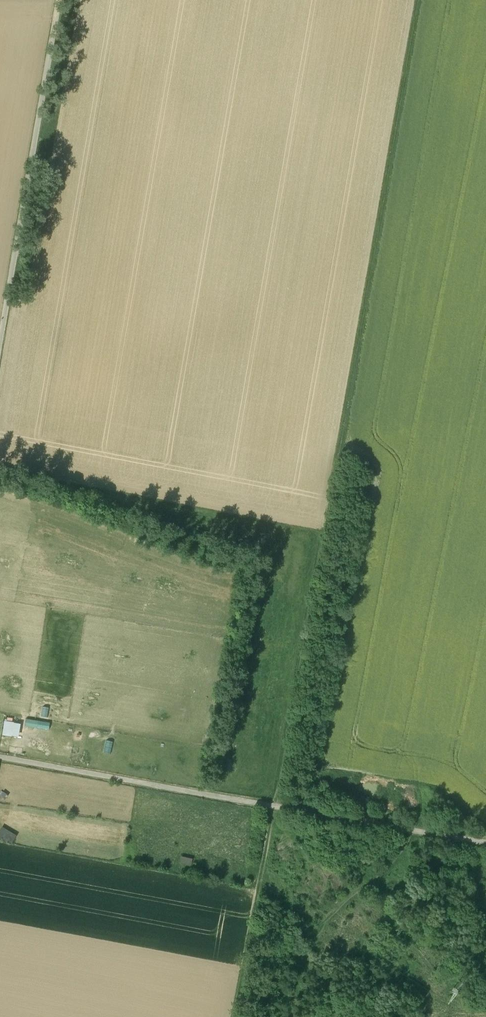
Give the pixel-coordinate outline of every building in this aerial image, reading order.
[(4,720),(3,733),(11,734),(12,721),(4,720)] [(17,834),(1,825),(0,827),(0,836),(12,843),(17,834)]
